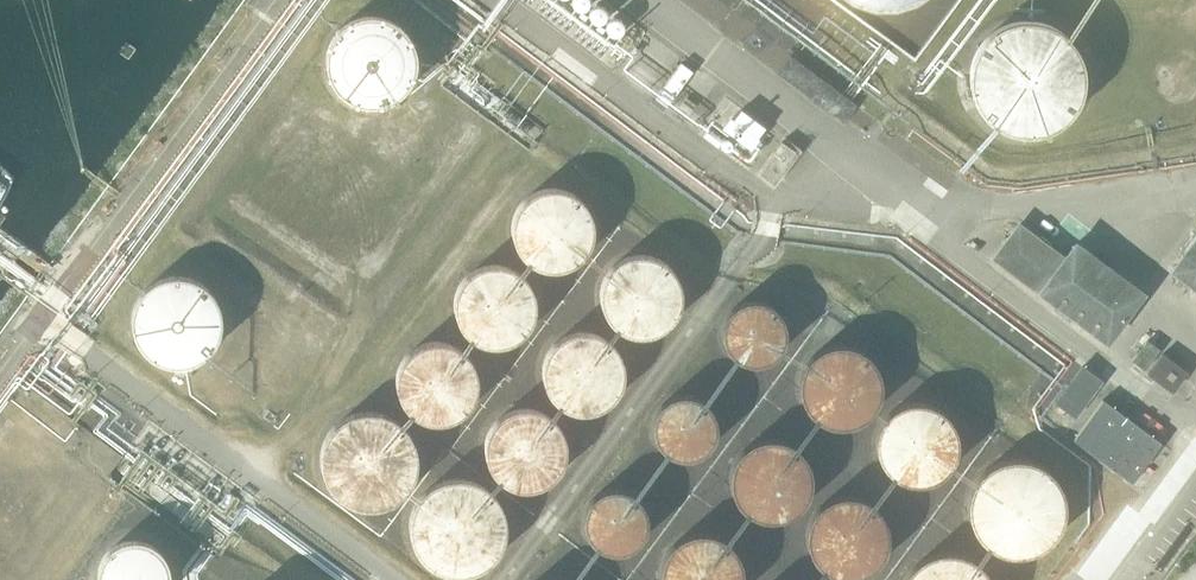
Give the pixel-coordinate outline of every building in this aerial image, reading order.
[(416,55),(416,51),(415,47),(414,44),(413,40),(410,35),(408,32),(404,28),(400,24),(397,22),(394,20),(391,18),(387,17),(382,15),(377,14),(373,14),(369,14),(365,14),(362,15),(358,15),(355,17),(350,19),(346,21),(342,24),(340,25),(338,28),(335,31),(333,34),(331,37),(329,40),(327,45),(326,49),(326,51),(325,54),(325,58),(325,62),(326,66),(326,69),(327,71),(327,73),(328,76),(330,80),(332,83),(334,86),(335,88),(337,90),(341,94),(346,98),(349,99),(352,101),(358,103),(361,104),(367,105),(371,105),(376,105),(380,104),(385,103),(390,101),(394,99),(397,97),(401,93),(405,89),(408,87),(411,82),(412,79),(413,77),(414,73),(415,70),(416,66),(417,61),(417,59),(416,55)] [(1084,78),(1084,76),(1084,74),(1084,69),(1083,65),(1083,63),(1082,59),(1081,57),(1079,53),(1078,49),(1074,44),(1073,42),(1071,39),(1068,36),(1063,31),(1060,29),(1054,26),(1049,23),(1043,21),(1037,19),(1030,18),(1026,18),(1020,19),(1014,20),(1008,21),(1004,23),(998,25),(993,29),(989,31),(985,36),(981,40),(977,45),(975,49),(973,53),(972,55),(971,59),(970,63),(969,65),(969,67),(968,71),(968,73),(968,77),(968,81),(968,83),(969,86),(969,90),(970,94),(972,98),(973,100),(974,103),(978,109),(980,112),(981,114),(986,118),(991,123),(994,125),(999,128),(1005,131),(1009,132),(1013,133),(1017,134),(1021,134),(1028,135),(1032,134),(1038,133),(1044,132),(1050,129),(1054,128),(1059,124),(1063,122),(1067,118),(1072,113),(1074,110),(1077,104),(1080,99),(1082,93),(1083,89),(1084,84),(1084,82),(1084,78)] [(858,104),(789,53),(775,72),(844,123),(858,104)] [(681,63),(655,98),(666,106),(692,71),(681,63)] [(757,137),(764,127),(740,109),(733,120),(757,137)] [(594,221),(593,218),(592,214),(590,210),(588,207),(587,204),(584,202),(582,199),(579,197),(575,193),(570,191),(567,189),(564,188),(560,188),(557,187),(553,187),(550,187),(546,187),(543,188),(538,190),(534,191),(530,194),(527,196),(524,198),(522,201),(519,203),(517,206),(516,209),(514,212),(513,216),(512,217),(512,221),(511,224),(511,228),(511,231),(511,235),(512,238),(513,240),(513,242),(514,245),(516,248),(519,253),(521,256),(523,258),(527,262),(532,265),(537,267),(540,268),(543,269),(549,270),(552,270),(556,270),(559,269),(563,269),(566,268),(571,266),(574,264),(577,262),(581,259),(585,255),(587,252),(590,247),(591,244),(592,242),(593,239),(594,236),(594,232),(594,229),(594,227),(594,225),(594,221)] [(1142,293),(1075,244),(1064,259),(1018,225),(993,258),(1106,341),(1142,293)] [(1179,250),(1184,254),(1172,269),(1189,282),(1190,284),(1190,285),(1190,290),(1195,291),(1195,228),(1179,250)] [(674,318),(676,315),(677,313),(678,310),(680,306),(681,303),(681,301),(681,298),(681,294),(681,291),(681,289),(681,286),(679,281),(678,279),(677,276),(675,273),(674,271),(672,269),(670,266),(667,264),(663,260),(659,258),(654,256),(649,254),(645,254),(640,254),(636,254),(631,255),(628,256),(625,257),(620,259),(617,261),(613,265),(609,268),(606,273),(605,276),(603,279),(602,280),(601,284),(601,285),(600,289),(600,292),(600,296),(600,299),(601,303),(602,306),(603,310),(604,313),(606,316),(608,319),(610,321),(613,324),(615,326),(618,328),(621,330),(624,332),(628,333),(631,334),(634,335),(638,335),(641,335),(645,335),(648,334),(652,334),(655,332),(658,331),(661,329),(664,328),(667,325),(670,323),(672,320),(674,318)] [(532,323),(534,320),(535,317),(537,312),(537,306),(537,303),(537,299),(537,298),(536,294),(535,291),(534,289),(533,286),(532,284),(530,281),(528,278),(527,277),(525,274),(522,272),(519,270),(515,267),(510,265),(507,264),(501,263),(498,263),(494,263),(489,263),(484,265),(481,266),(477,267),(473,270),(470,272),(466,276),(464,278),(461,283),(458,287),(457,290),(456,294),(455,297),(455,299),(455,303),(455,306),(455,310),(456,313),(457,316),(458,320),(459,323),(461,326),(463,329),(465,332),(468,334),(472,338),(475,340),(479,342),(483,343),(486,344),(488,345),(493,345),(497,345),(500,345),(504,345),(507,344),(512,342),(515,341),(518,339),(521,337),(524,335),(526,332),(529,329),(531,327),(532,323)] [(223,321),(222,316),(222,312),(221,308),(219,303),(218,299),(216,296),(214,293),(212,290),(208,286),(204,283),(200,280),(197,279),(194,277),(190,276),(185,275),(181,274),(176,274),(172,274),(166,275),(161,277),(158,278),(153,281),(150,283),(147,285),(144,288),(142,291),(138,295),(136,298),(135,302),(133,305),(132,309),(132,311),(131,314),(131,318),(131,320),(131,324),(132,329),(133,333),(134,336),(137,341),(139,344),(141,347),(144,352),(149,355),(152,358),(155,360),(158,361),(163,363),(169,364),(174,365),(178,365),(182,365),(187,364),(192,363),(196,361),(199,359),(204,356),(208,353),(211,350),(213,347),(215,344),(218,339),(219,338),(220,334),(221,331),(222,329),(222,325),(223,321)] [(785,331),(785,327),(785,324),(784,322),(783,319),(782,316),(780,314),(778,311),(776,309),(774,307),(772,305),(769,303),(766,302),(763,301),(759,300),(757,300),(754,299),(751,300),(748,300),(745,301),(744,301),(739,303),(737,305),(734,306),(732,308),(730,311),(728,313),(726,316),(725,318),(724,321),(723,323),(723,326),(722,329),(722,332),(722,335),(723,338),(724,341),(726,345),(727,348),(729,351),(731,353),(733,355),(737,358),(740,359),(744,361),(747,362),(750,363),(753,363),(756,363),(759,362),(762,362),(765,361),(768,359),(771,358),(773,356),(776,354),(778,352),(780,349),(781,347),(783,344),(784,341),(785,338),(785,334),(785,331)] [(620,353),(618,350),(616,347),(614,344),(610,341),(606,337),(603,336),(599,333),(595,332),(592,331),(587,331),(585,330),(581,331),(578,331),(574,331),(571,332),(568,334),(565,335),(562,337),(559,339),(556,341),(554,344),(551,346),(549,349),(548,352),(546,355),(545,359),(544,362),(543,365),(543,369),(543,373),(543,376),(544,379),(545,385),(546,386),(547,389),(549,392),(552,397),(554,399),(558,403),(562,406),(566,408),(570,410),(575,411),(581,412),(584,412),(589,411),(595,410),(598,409),(603,407),(606,405),(609,403),(613,400),(615,397),(617,394),(618,393),(619,391),(620,388),(622,385),(623,380),(624,376),(624,373),(624,371),(624,369),(624,366),(623,363),(622,359),(622,357),(621,354),(620,353)] [(1144,369),(1159,349),(1147,339),(1132,360),(1144,369)] [(474,362),(471,358),(468,354),(467,353),(464,350),(462,348),(460,347),(456,345),(452,343),(449,342),(446,341),(442,341),(439,340),(435,340),(431,341),(428,341),(425,342),(421,343),(418,345),(415,347),(412,349),(409,351),(407,353),(405,356),(402,361),(400,364),(398,367),(397,370),(396,374),(396,377),(396,381),(396,384),(396,388),(397,391),(397,393),(398,395),(399,398),(400,401),(403,406),(407,410),(409,412),(413,416),(416,418),(421,420),(426,422),(429,423),(435,423),(438,423),(443,423),(449,422),(454,420),(458,418),(461,416),(465,412),(468,410),(471,406),(472,404),(474,401),(476,396),(477,393),(478,390),(478,388),(479,384),(479,381),(479,379),(478,375),(478,374),(477,370),(477,369),(475,365),(474,362)] [(880,376),(880,374),(878,370),(878,368),(876,365),(873,361),(871,358),(867,354),(864,352),(862,350),(858,349),(855,347),(852,346),(848,345),(845,345),(841,344),(838,344),(834,345),(831,345),(828,346),(824,348),(821,349),(818,351),(814,354),(811,357),(809,359),(807,362),(805,365),(804,368),(802,371),(801,375),(800,378),(800,382),(800,385),(800,387),(800,390),(801,394),(802,399),(804,402),(806,407),(808,410),(810,412),(813,415),(814,416),(817,418),(821,421),(825,423),(830,424),(833,425),(838,426),(842,426),(847,425),(851,424),(856,423),(859,421),(863,419),(866,417),(869,414),(872,411),(874,408),(876,405),(878,400),(879,398),(880,395),(881,391),(881,388),(881,383),(881,379),(880,376)] [(1186,372),(1162,354),(1148,372),(1173,390),(1186,372)] [(1075,416),(1102,380),(1082,365),(1055,401),(1075,416)] [(61,393),(48,384),(46,385),(44,387),(43,389),(43,390),(56,399),(58,398),(59,397),(60,396),(60,394),(61,393)] [(686,458),(690,457),(694,456),(698,455),(702,453),(704,451),(706,449),(710,445),(711,443),(714,439),(715,436),(716,433),(716,432),(716,428),(716,424),(716,419),(715,416),(713,412),(711,408),(708,404),(704,401),(701,399),(698,397),(695,396),(691,395),(686,394),(683,394),(680,395),(675,396),(672,397),(668,399),(665,402),(661,405),(659,407),(657,411),(655,415),(654,418),(653,423),(653,424),(653,427),(654,432),(654,433),(655,436),(655,438),(657,441),(659,444),(662,448),(665,451),(669,454),(673,456),(678,457),(682,458),(686,458)] [(1161,443),(1102,399),(1073,438),(1132,482),(1161,443)] [(954,427),(953,423),(951,420),(949,417),(947,415),(944,412),(942,410),(939,408),(936,406),(933,405),(929,403),(926,402),(923,402),(919,401),(916,401),(912,402),(909,402),(905,403),(902,404),(899,406),(896,407),(893,409),(890,411),(887,414),(885,416),(883,419),(881,422),(879,425),(878,429),(877,432),(876,435),(876,439),(876,442),(876,446),(876,449),(877,451),(878,454),(879,458),(880,459),(881,462),(884,467),(886,469),(889,472),(893,475),(896,477),(901,480),(905,481),(909,482),(912,483),(916,483),(919,483),(923,482),(928,481),(931,480),(936,478),(939,476),(943,473),(945,472),(947,469),(949,467),(950,465),(952,462),(954,459),(955,456),(956,452),(957,451),(957,447),(957,444),(958,442),(957,439),(957,437),(957,435),(956,432),(955,428),(954,427)] [(566,445),(566,441),(565,437),(564,434),(563,430),(561,427),(559,424),(557,422),(554,418),(551,415),(548,413),(545,411),(542,410),(539,409),(534,407),(530,407),(525,406),(521,407),(518,407),(515,408),(511,409),(506,411),(503,413),(501,415),(498,417),(495,420),(493,422),(491,425),(489,430),(487,433),(486,437),(485,440),(485,442),(485,445),(485,449),(485,452),(485,454),(486,457),(486,459),(488,462),(489,466),(492,470),(494,473),(496,476),(499,478),(501,480),(504,482),(509,485),(512,486),(516,487),(521,488),(526,488),(529,488),(533,487),(538,486),(541,485),(546,483),(550,480),(553,478),(556,475),(558,472),(560,470),(562,467),(563,463),(564,462),(565,458),(565,457),(566,453),(566,450),(566,448),(566,445)] [(418,452),(417,447),(416,443),(415,439),(414,437),(412,434),(410,431),(408,427),(405,425),(402,422),(398,418),(395,416),(389,414),(386,412),(382,411),(376,410),(371,410),(367,410),(363,410),(357,411),(352,413),(348,414),(345,416),(342,418),(337,422),(334,425),(332,427),(329,430),(326,435),(325,439),(323,442),(322,446),(322,448),(321,452),(321,454),(321,458),(321,461),(321,465),(321,467),(323,473),(325,478),(326,482),(329,487),(330,488),(333,491),(336,494),(338,496),(341,499),(346,502),(352,504),(357,506),(363,507),(367,508),(370,508),(376,507),(380,507),(386,505),(391,503),(396,500),(401,497),(404,494),(407,490),(411,485),(414,480),(415,477),(417,473),(418,469),(418,468),(419,464),(419,462),(419,458),(419,454),(418,452)] [(811,485),(812,482),(812,478),(811,474),(811,471),(810,467),(808,462),(807,459),(804,455),(802,452),(798,448),(795,446),(791,443),(787,442),(784,440),(779,439),(776,439),(772,438),(769,438),(763,439),(758,440),(755,441),(752,443),(749,445),(746,447),(742,450),(739,453),(737,456),(735,459),(733,463),(732,467),(731,470),(731,472),(730,475),(730,479),(730,482),(730,486),(731,489),(733,494),(734,497),(736,500),(739,505),(741,507),(744,510),(746,512),(751,515),(754,516),(757,518),(762,519),(766,520),(769,520),(773,520),(778,519),(782,519),(785,518),(788,516),(791,515),(794,513),(798,509),(801,507),(804,503),(806,500),(808,497),(809,494),(810,490),(811,487),(811,485)] [(1062,521),(1063,519),(1064,515),(1064,509),(1064,504),(1064,500),(1063,496),(1063,494),(1061,491),(1061,489),(1058,484),(1056,480),(1054,477),(1050,473),(1046,469),(1043,467),(1038,464),(1033,462),(1029,460),(1024,459),(1020,459),(1014,459),(1009,459),(1003,460),(999,461),(994,464),(989,467),(986,469),(982,473),(979,475),(977,478),(974,483),(972,487),(970,492),(969,496),(968,497),(968,501),(968,503),(968,505),(968,509),(968,513),(968,515),(969,518),(970,522),(971,525),(973,529),(976,534),(978,537),(981,540),(985,544),(989,547),(993,549),(998,552),(1001,553),(1005,554),(1009,555),(1012,555),(1018,555),(1020,555),(1026,554),(1029,553),(1033,552),(1038,550),(1042,548),(1046,544),(1049,542),(1052,539),(1054,536),(1056,533),(1059,528),(1061,525),(1062,521)] [(505,515),(504,512),(502,507),(501,503),(500,501),(498,498),(496,495),(493,492),(490,490),(487,487),(483,484),(479,482),(474,480),(470,479),(467,478),(461,477),(457,477),(453,478),(450,478),(446,479),(440,481),(435,483),(434,484),(430,486),(427,488),(423,492),(421,495),(418,498),(416,501),(414,506),(412,510),(412,512),(411,515),(410,519),(410,523),(410,527),(410,531),(411,534),(411,536),(412,540),(413,542),(415,547),(418,552),(420,555),(424,559),(428,563),(433,566),(436,568),(441,571),(447,572),(452,573),(456,574),(462,574),(466,573),(469,572),(473,571),(477,570),(482,567),(485,565),(490,562),(491,561),(494,558),(495,557),(497,554),(499,550),(502,545),(503,542),(504,540),(505,536),(506,533),(506,531),(506,527),(506,523),(506,519),(506,517),(505,515)] [(647,523),(647,520),(647,516),(646,513),(645,509),(644,506),(642,503),(640,501),(638,498),(636,496),(634,494),(631,493),(628,491),(624,490),(621,489),(618,488),(615,488),(612,489),(609,489),(606,490),(603,491),(600,492),(597,494),(595,496),(593,498),(591,500),(589,502),(587,505),(586,508),(585,511),(584,514),(583,517),(583,520),(583,523),(584,526),(585,529),(586,532),(587,535),(588,537),(590,540),(592,542),(594,544),(597,546),(600,548),(602,549),(605,550),(608,551),(611,552),(614,552),(617,552),(620,551),(623,551),(628,549),(631,548),(633,546),(636,544),(638,542),(640,540),(642,537),(643,535),(645,532),(646,528),(646,526),(647,523)] [(888,530),(887,527),(886,523),(884,518),(882,515),(880,512),(878,509),(876,506),(873,504),(871,502),(868,500),(863,498),(860,497),(856,496),(853,495),(849,495),(846,495),(842,495),(839,496),(835,496),(831,498),(827,500),(824,502),(822,504),(818,507),(815,510),(813,513),(812,516),(811,517),(809,521),(809,522),(808,526),(807,529),(807,532),(807,538),(807,539),(807,543),(808,546),(809,550),(811,554),(814,559),(816,562),(819,564),(821,567),(825,570),(828,571),(831,573),(835,574),(838,575),(842,576),(847,576),(852,576),(856,575),(861,574),(865,572),(868,570),(871,568),(875,565),(878,562),(881,558),(883,555),(884,552),(886,549),(887,546),(887,544),(888,540),(888,539),(888,535),(888,530)] [(742,579),(743,574),(742,570),(742,567),(742,565),(741,562),(740,558),(739,555),(736,551),(733,546),(731,544),(729,543),(727,540),(725,539),(724,538),(721,537),(716,534),(711,533),(706,532),(701,532),(697,532),(694,533),(690,533),(687,535),(684,536),(679,539),(675,542),(672,544),(670,547),(667,551),(665,556),(663,561),(662,564),(662,566),(661,567),(661,571),(661,573),(661,576),(661,578),(662,579),(742,579)] [(171,572),(170,570),(170,568),(169,565),(168,561),(167,558),(166,555),(164,553),(161,549),(158,547),(154,544),(152,542),(149,541),(146,540),(142,539),(139,538),(136,538),(133,538),(129,538),(125,539),(121,540),(118,542),(116,543),(113,545),(110,547),(108,550),(106,552),(104,555),(103,558),(101,561),(100,564),(100,567),(99,570),(99,574),(99,577),(100,579),(170,579),(170,578),(171,575),(171,572)] [(991,578),(988,573),(986,570),(982,566),(978,562),(975,559),(970,557),(965,554),(961,553),(955,552),(952,551),(946,551),(940,552),(935,553),(931,554),(926,557),(923,559),(918,562),(915,564),(914,566),(911,568),(909,571),(906,576),(904,579),(992,579),(991,578)]
